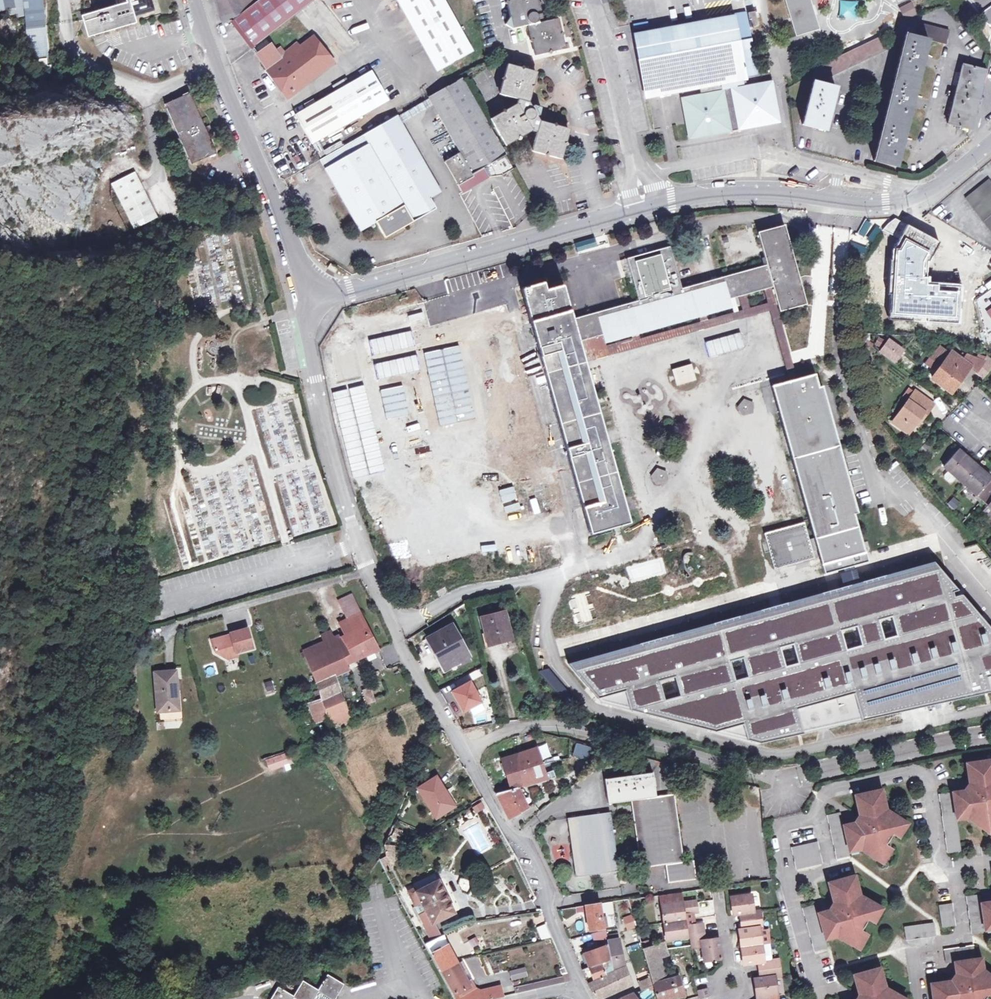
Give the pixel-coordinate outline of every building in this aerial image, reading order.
[(42,68),(48,67),(47,60),(44,60),(40,0),(23,0),(28,60),(32,62),(41,61),(42,68)] [(129,1),(80,15),(86,37),(135,23),(133,15),(152,9),(149,0),(128,0),(129,1)] [(221,23),(229,20),(253,1),(253,0),(215,0),(221,23)] [(251,49),(314,0),(258,0),(230,22),(251,49)] [(404,11),(407,9),(420,32),(417,34),(431,59),(434,57),(441,70),(471,52),(442,0),(398,0),(404,11)] [(518,0),(505,0),(509,18),(505,24),(512,29),(525,26),(518,0)] [(525,26),(527,25),(531,46),(534,55),(565,49),(558,18),(539,23),(538,20),(543,18),(541,14),(537,15),(536,12),(540,11),(538,0),(518,0),(525,26)] [(796,35),(819,28),(810,0),(785,0),(796,35)] [(990,25),(990,0),(967,0),(985,24),(990,25)] [(898,8),(904,20),(917,14),(911,1),(898,8)] [(407,9),(404,11),(417,34),(420,32),(407,9)] [(683,100),(687,122),(690,137),(730,130),(728,114),(733,113),(730,100),(725,101),(723,91),(713,93),(711,85),(745,79),(745,77),(757,75),(750,38),(745,12),(733,15),(733,16),(633,34),(645,97),(680,91),(700,87),(702,95),(683,99),(683,100)] [(905,35),(900,54),(890,97),(874,161),(896,166),(928,40),(945,44),(949,31),(916,23),(907,27),(914,29),(913,36),(905,35)] [(914,29),(907,27),(905,35),(913,36),(914,29)] [(230,45),(240,40),(238,34),(227,39),(230,45)] [(813,81),(826,85),(828,76),(889,47),(883,35),(817,66),(815,72),(813,81)] [(267,71),(285,98),(333,62),(313,36),(300,46),(297,43),(283,53),(279,49),(275,52),(270,45),(255,55),(260,61),(267,71)] [(434,57),(431,59),(438,71),(441,70),(434,57)] [(569,129),(552,124),(538,120),(536,116),(538,115),(540,108),(532,106),(530,107),(528,102),(536,73),(507,64),(498,94),(517,99),(516,103),(489,119),(505,146),(531,131),(536,132),(531,150),(560,159),(569,129)] [(970,129),(985,69),(963,64),(960,72),(958,72),(955,85),(957,86),(953,102),(951,101),(947,115),(949,115),(947,124),(970,129)] [(335,92),(316,103),(312,105),(309,102),(303,105),(306,109),(295,115),(311,143),(387,99),(370,72),(349,84),(345,78),(332,86),(335,92)] [(461,79),(428,98),(459,151),(460,153),(444,162),(457,184),(472,176),(471,173),(473,172),(475,175),(481,172),(480,168),(494,160),(501,174),(512,168),(504,154),(461,79)] [(747,86),(745,79),(711,85),(713,93),(723,91),(725,101),(730,100),(733,113),(728,114),(730,130),(730,131),(740,129),(740,128),(779,121),(771,81),(747,86)] [(826,85),(813,81),(802,123),(825,129),(830,109),(835,87),(826,85)] [(189,94),(164,105),(191,164),(215,153),(189,94)] [(434,180),(397,115),(363,134),(319,160),(360,231),(376,222),(385,237),(413,221),(407,210),(440,191),(434,180)] [(472,176),(476,183),(487,177),(501,174),(494,160),(480,168),(481,172),(475,175),(473,172),(471,173),(472,176)] [(111,183),(133,228),(157,217),(134,172),(111,183)] [(472,176),(457,184),(461,192),(476,183),(472,176)] [(989,179),(965,197),(990,231),(990,182),(989,179)] [(600,182),(601,185),(603,190),(611,188),(609,180),(600,182)] [(440,191),(407,210),(413,221),(446,202),(440,191)] [(353,373),(394,516),(405,513),(408,521),(396,524),(405,558),(414,555),(443,547),(454,544),(479,537),(576,510),(575,509),(582,507),(589,533),(629,522),(584,362),(578,341),(603,334),(605,343),(631,336),(639,333),(698,317),(705,315),(733,307),(732,307),(730,298),(737,296),(745,294),(763,289),(772,287),(773,286),(779,310),(805,303),(801,289),(798,290),(795,278),(797,278),(783,227),(757,234),(766,264),(681,288),(669,246),(627,258),(639,300),(572,319),(562,286),(544,291),(542,284),(521,290),(524,300),(520,301),(462,318),(454,320),(453,319),(369,343),(369,344),(338,352),(344,375),(353,373)] [(935,243),(930,236),(903,255),(907,262),(897,269),(910,289),(921,306),(943,292),(918,255),(935,243)] [(950,257),(955,249),(938,238),(935,236),(933,237),(938,242),(935,248),(950,257)] [(955,249),(950,257),(948,260),(955,265),(962,253),(957,250),(955,249)] [(458,304),(462,318),(520,301),(516,287),(458,304)] [(769,311),(789,381),(797,378),(793,363),(772,287),(763,289),(767,303),(769,311)] [(921,306),(910,289),(893,300),(905,319),(922,307),(921,306)] [(348,308),(353,325),(392,314),(392,313),(412,308),(407,291),(348,308)] [(957,313),(943,292),(921,306),(922,307),(936,328),(957,313)] [(584,362),(769,311),(767,303),(749,308),(745,294),(737,296),(741,310),(707,320),(705,315),(698,317),(699,322),(640,339),(639,333),(631,336),(631,338),(606,345),(605,343),(603,334),(578,341),(584,362)] [(888,338),(877,352),(894,365),(904,350),(888,338)] [(937,343),(918,368),(930,377),(949,352),(937,343)] [(965,362),(951,352),(932,378),(950,391),(958,381),(956,380),(962,371),(964,372),(970,365),(977,370),(984,360),(970,356),(965,362)] [(690,364),(672,369),(676,384),(694,378),(690,364)] [(857,512),(822,386),(818,387),(815,373),(797,378),(789,381),(772,386),(813,534),(808,535),(805,522),(765,533),(774,569),(814,558),(812,548),(817,547),(821,564),(865,551),(854,513),(857,512)] [(259,400),(257,387),(244,390),(247,403),(259,400)] [(934,404),(915,390),(893,421),(908,433),(924,412),(926,414),(934,404)] [(753,414),(752,400),(738,401),(739,415),(753,414)] [(359,475),(368,473),(356,430),(348,432),(359,475)] [(963,484),(977,467),(958,450),(943,467),(963,484)] [(977,467),(963,484),(982,500),(990,490),(990,478),(977,467)] [(664,483),(667,472),(654,468),(651,479),(664,483)] [(990,508),(990,490),(982,500),(990,508)] [(947,506),(956,510),(960,501),(951,497),(947,506)] [(394,516),(396,524),(408,521),(405,513),(394,516)] [(480,542),(479,537),(454,544),(455,549),(480,542)] [(444,552),(443,547),(414,555),(416,560),(444,552)] [(868,561),(865,551),(821,564),(824,573),(868,561)] [(568,663),(601,702),(760,743),(990,691),(990,628),(934,561),(568,663)] [(989,588),(990,587),(990,579),(982,569),(976,574),(989,588)] [(260,589),(258,582),(236,587),(238,594),(260,589)] [(341,637),(353,660),(378,649),(351,594),(338,600),(347,619),(339,622),(344,633),(350,630),(351,632),(341,637)] [(511,638),(504,612),(482,618),(488,641),(500,638),(501,640),(511,638)] [(444,673),(461,663),(460,661),(469,655),(451,624),(428,637),(444,666),(440,668),(444,673)] [(231,635),(215,639),(217,645),(215,649),(215,652),(224,657),(227,656),(237,653),(236,652),(253,647),(247,628),(230,633),(231,635)] [(348,668),(346,663),(336,639),(335,637),(333,637),(330,631),(322,635),(325,642),(303,650),(316,683),(334,674),(348,668)] [(346,663),(353,660),(341,637),(336,639),(346,663)] [(460,661),(461,663),(462,665),(472,660),(469,655),(460,661)] [(557,691),(562,686),(547,669),(542,674),(557,691)] [(175,671),(156,673),(159,711),(179,709),(175,671)] [(316,683),(321,699),(328,717),(331,727),(334,727),(335,730),(346,725),(344,721),(351,719),(334,674),(316,683)] [(270,680),(264,682),(267,691),(274,688),(270,680)] [(471,680),(451,691),(464,714),(484,703),(471,680)] [(365,703),(374,702),(373,691),(363,692),(365,703)] [(316,721),(328,717),(321,699),(309,703),(316,721)] [(179,709),(159,711),(159,718),(179,717),(179,709)] [(542,758),(538,746),(516,754),(504,759),(513,788),(497,792),(505,810),(507,813),(508,815),(510,816),(513,816),(516,815),(528,808),(519,787),(547,780),(548,782),(555,779),(553,771),(546,773),(543,763),(542,760),(542,758)] [(569,758),(561,759),(565,775),(575,772),(574,764),(584,768),(591,749),(569,748),(569,757),(574,757),(575,760),(569,761),(569,758)] [(286,751),(265,759),(269,771),(291,763),(286,751)] [(938,794),(947,854),(961,852),(956,821),(956,815),(966,814),(968,816),(970,814),(976,819),(976,823),(986,830),(990,824),(990,773),(988,760),(967,763),(971,783),(965,791),(938,794)] [(605,780),(608,803),(634,800),(643,868),(667,865),(670,883),(696,880),(694,862),(683,863),(673,795),(657,797),(654,774),(605,780)] [(447,791),(437,776),(419,788),(437,817),(454,807),(445,793),(447,791)] [(876,791),(879,805),(882,804),(884,803),(881,790),(876,791)] [(826,817),(836,861),(849,857),(848,855),(847,850),(856,848),(859,849),(860,847),(868,852),(870,857),(878,862),(886,848),(884,847),(892,834),(894,836),(903,822),(894,816),(889,817),(882,812),(883,811),(882,804),(879,805),(876,791),(855,796),(860,815),(854,823),(842,826),(840,814),(826,817)] [(482,800),(471,806),(476,814),(486,807),(482,800)] [(570,818),(577,877),(618,871),(609,812),(570,818)] [(907,825),(903,822),(894,836),(899,839),(907,825)] [(394,867),(395,844),(385,844),(385,857),(381,857),(381,867),(394,867)] [(820,858),(817,844),(791,849),(796,871),(821,865),(820,858)] [(891,851),(886,848),(878,862),(882,864),(891,851)] [(857,889),(853,877),(848,879),(851,891),(856,890),(857,889)] [(455,912),(438,879),(412,893),(418,904),(422,902),(427,911),(420,914),(426,926),(433,922),(433,924),(455,912)] [(815,906),(802,910),(814,953),(827,950),(825,942),(824,937),(833,934),(836,936),(837,934),(845,938),(847,944),(855,948),(862,934),(861,933),(868,920),(870,921),(878,907),(869,902),(862,904),(857,899),(858,896),(856,890),(851,891),(848,879),(828,885),(834,903),(830,911),(817,915),(815,906)] [(966,897),(971,934),(985,932),(984,927),(990,926),(990,903),(981,904),(979,894),(966,897)] [(744,914),(745,922),(760,920),(759,912),(753,913),(750,896),(731,898),(733,916),(744,914)] [(661,906),(664,923),(684,920),(683,915),(697,913),(695,901),(661,906)] [(427,911),(422,902),(418,904),(416,905),(420,914),(427,911)] [(604,927),(600,903),(575,907),(576,913),(588,911),(590,929),(604,927)] [(955,927),(952,905),(940,907),(942,929),(955,927)] [(878,907),(870,921),(875,924),(882,909),(878,907)] [(628,928),(636,926),(633,916),(625,918),(628,928)] [(666,941),(690,937),(690,935),(703,933),(702,924),(685,927),(684,920),(664,923),(666,941)] [(739,930),(741,948),(762,945),(759,928),(761,928),(760,920),(745,922),(746,930),(739,930)] [(907,942),(936,938),(934,924),(905,929),(907,942)] [(594,933),(596,941),(608,938),(609,944),(585,954),(590,967),(582,970),(588,984),(597,998),(630,985),(624,967),(623,961),(620,951),(618,933),(607,935),(606,929),(594,933)] [(703,962),(721,959),(718,938),(704,940),(703,933),(690,935),(690,937),(692,948),(701,947),(703,962)] [(457,963),(443,934),(425,944),(430,954),(432,953),(455,996),(473,985),(470,979),(467,981),(457,963)] [(833,934),(824,937),(825,942),(834,940),(836,936),(833,934)] [(867,937),(862,934),(855,948),(859,951),(867,937)] [(643,950),(651,977),(638,982),(642,990),(653,985),(657,998),(674,998),(683,996),(678,978),(665,983),(658,960),(668,957),(664,944),(643,950)] [(765,962),(762,945),(741,948),(744,965),(759,963),(760,971),(764,970),(779,968),(777,960),(765,962)] [(973,948),(945,952),(947,965),(955,964),(957,975),(951,983),(931,985),(934,998),(987,998),(989,996),(990,997),(990,995),(990,978),(986,978),(981,974),(982,972),(979,970),(978,961),(975,961),(973,948)] [(472,978),(462,960),(457,963),(467,981),(470,979),(472,978)] [(524,968),(510,971),(512,980),(526,976),(524,968)] [(779,968),(764,970),(765,980),(761,980),(754,981),(756,998),(777,998),(774,978),(780,977),(779,968)] [(875,971),(879,984),(882,983),(884,982),(880,970),(875,971)] [(896,995),(890,997),(883,993),(884,990),(882,983),(879,984),(875,971),(855,977),(860,997),(859,998),(902,998),(896,995)] [(565,982),(570,981),(568,975),(562,972),(563,977),(565,982)] [(327,976),(318,991),(301,980),(293,996),(279,987),(272,998),(291,998),(292,997),(297,998),(313,998),(317,993),(326,998),(335,998),(340,989),(343,985),(327,976)] [(515,988),(517,994),(524,992),(565,982),(563,977),(515,988)] [(456,996),(457,998),(485,998),(482,990),(481,990),(474,987),(473,985),(455,996),(456,996)] [(503,997),(500,986),(482,990),(485,998),(494,998),(503,997)] [(697,992),(699,998),(708,996),(707,989),(697,992)]
